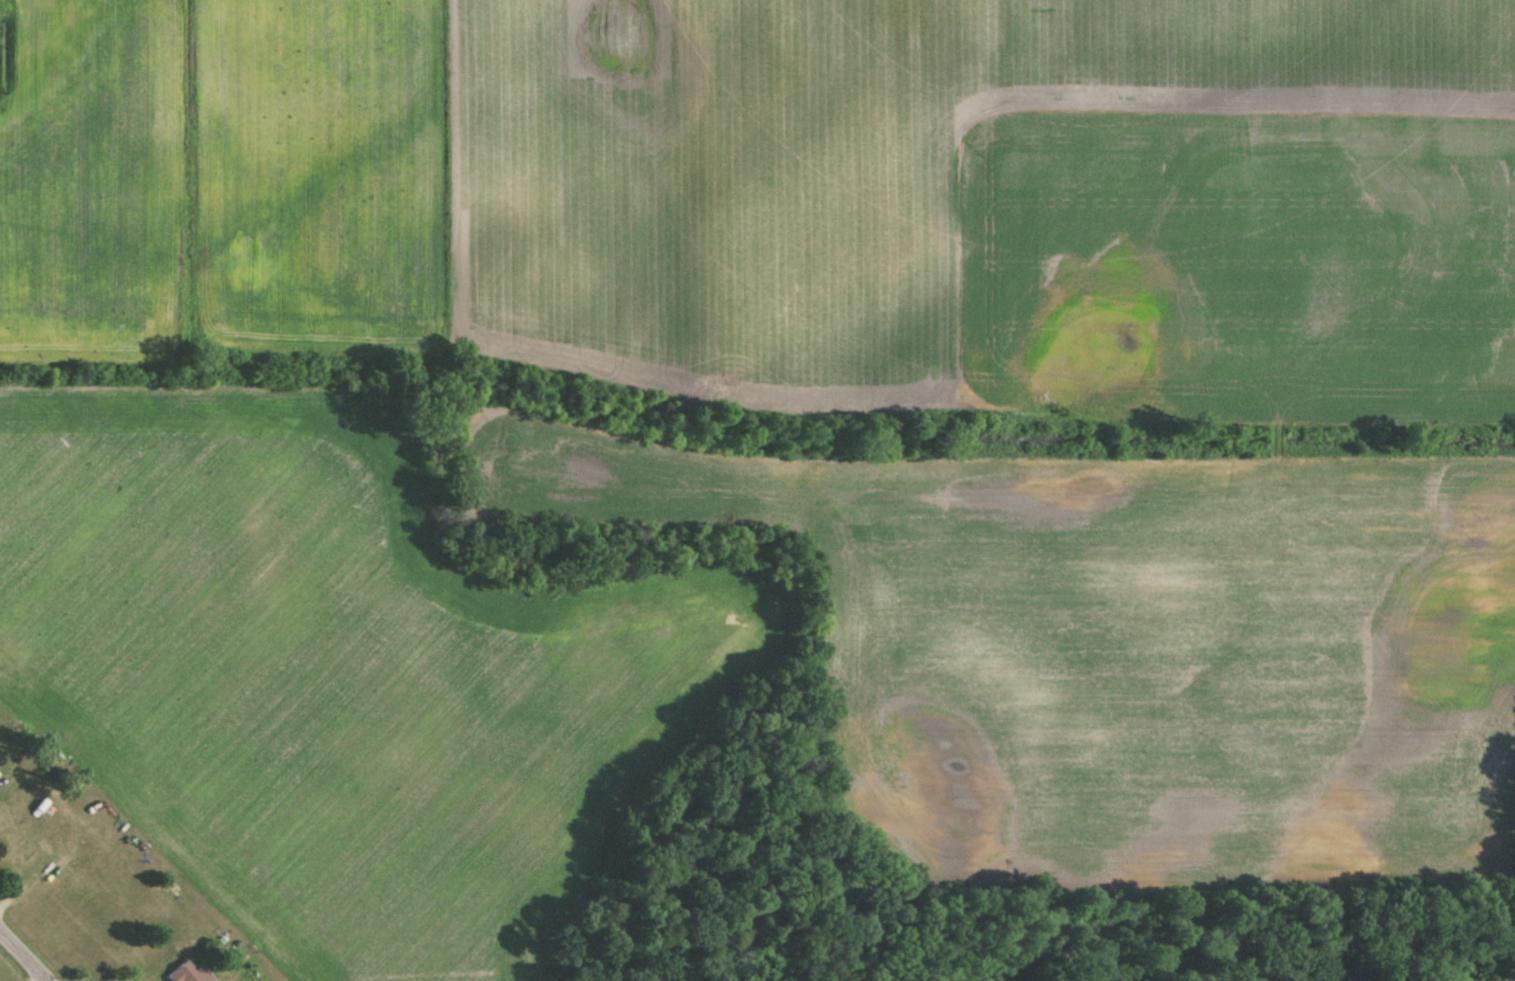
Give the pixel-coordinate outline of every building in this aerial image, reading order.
[(196,963),(189,968),(182,960),(162,976),(166,980),(210,980),(196,963)]
